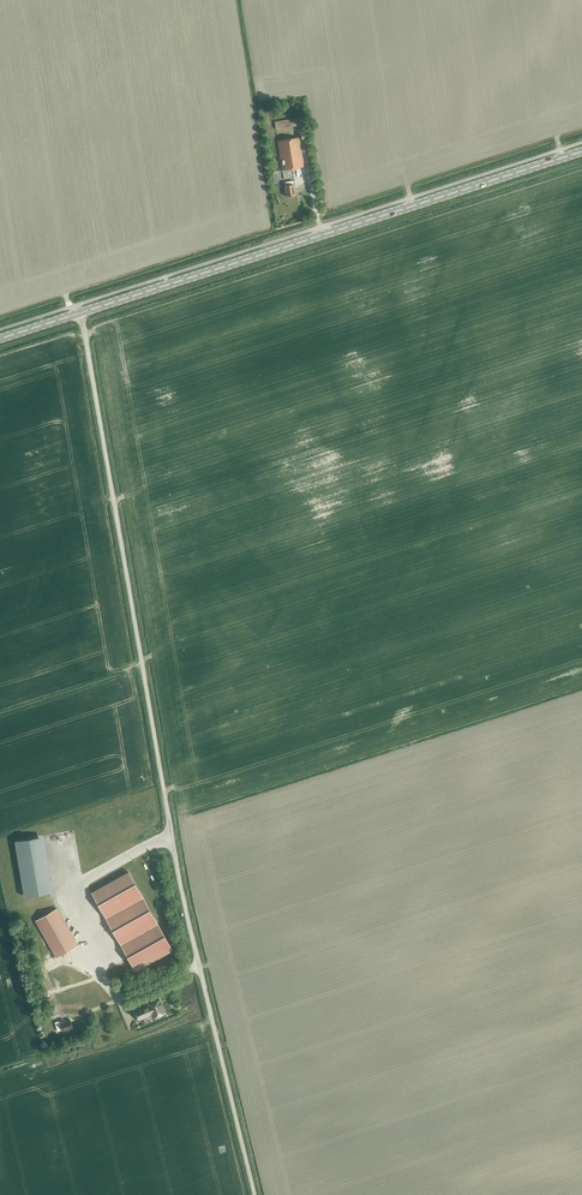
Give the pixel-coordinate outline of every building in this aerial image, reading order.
[(274,122),(276,129),(297,125),(296,118),(274,122)] [(277,141),(282,170),(304,166),(299,137),(277,141)] [(284,182),(286,196),(295,195),(293,180),(284,182)] [(25,896),(48,892),(38,837),(16,841),(25,896)] [(91,892),(135,971),(172,950),(128,871),(91,892)] [(35,920),(56,958),(78,945),(57,908),(35,920)] [(154,1016),(165,1012),(160,999),(148,1005),(149,1007),(143,1009),(143,1008),(134,1011),(138,1019),(153,1013),(154,1016)] [(70,1019),(65,1021),(64,1019),(55,1022),(58,1031),(62,1029),(63,1030),(73,1027),(70,1019)]
